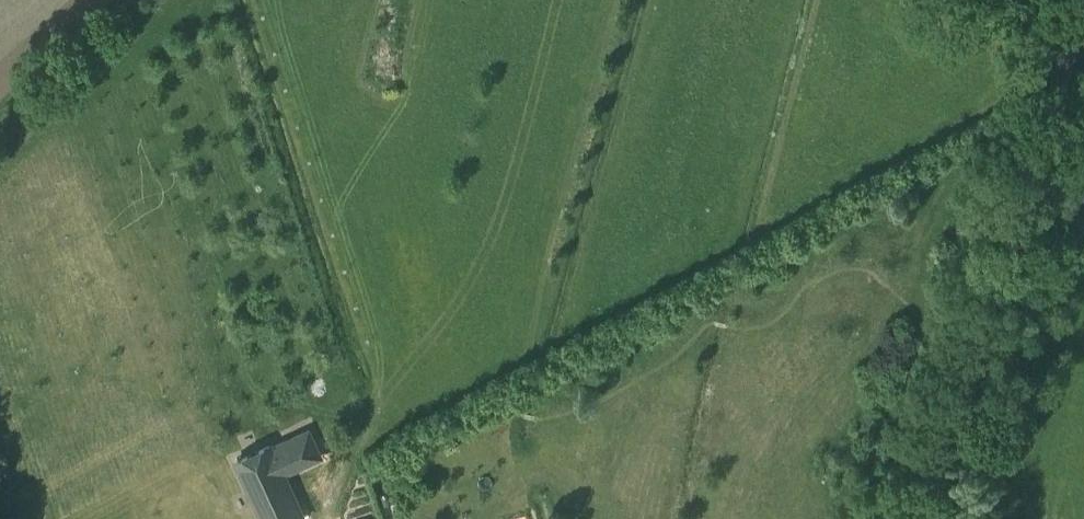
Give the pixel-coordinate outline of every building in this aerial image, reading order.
[(236,458),(264,518),(302,518),(303,518),(286,479),(300,473),(289,447),(275,453),(270,443),(236,458)]
